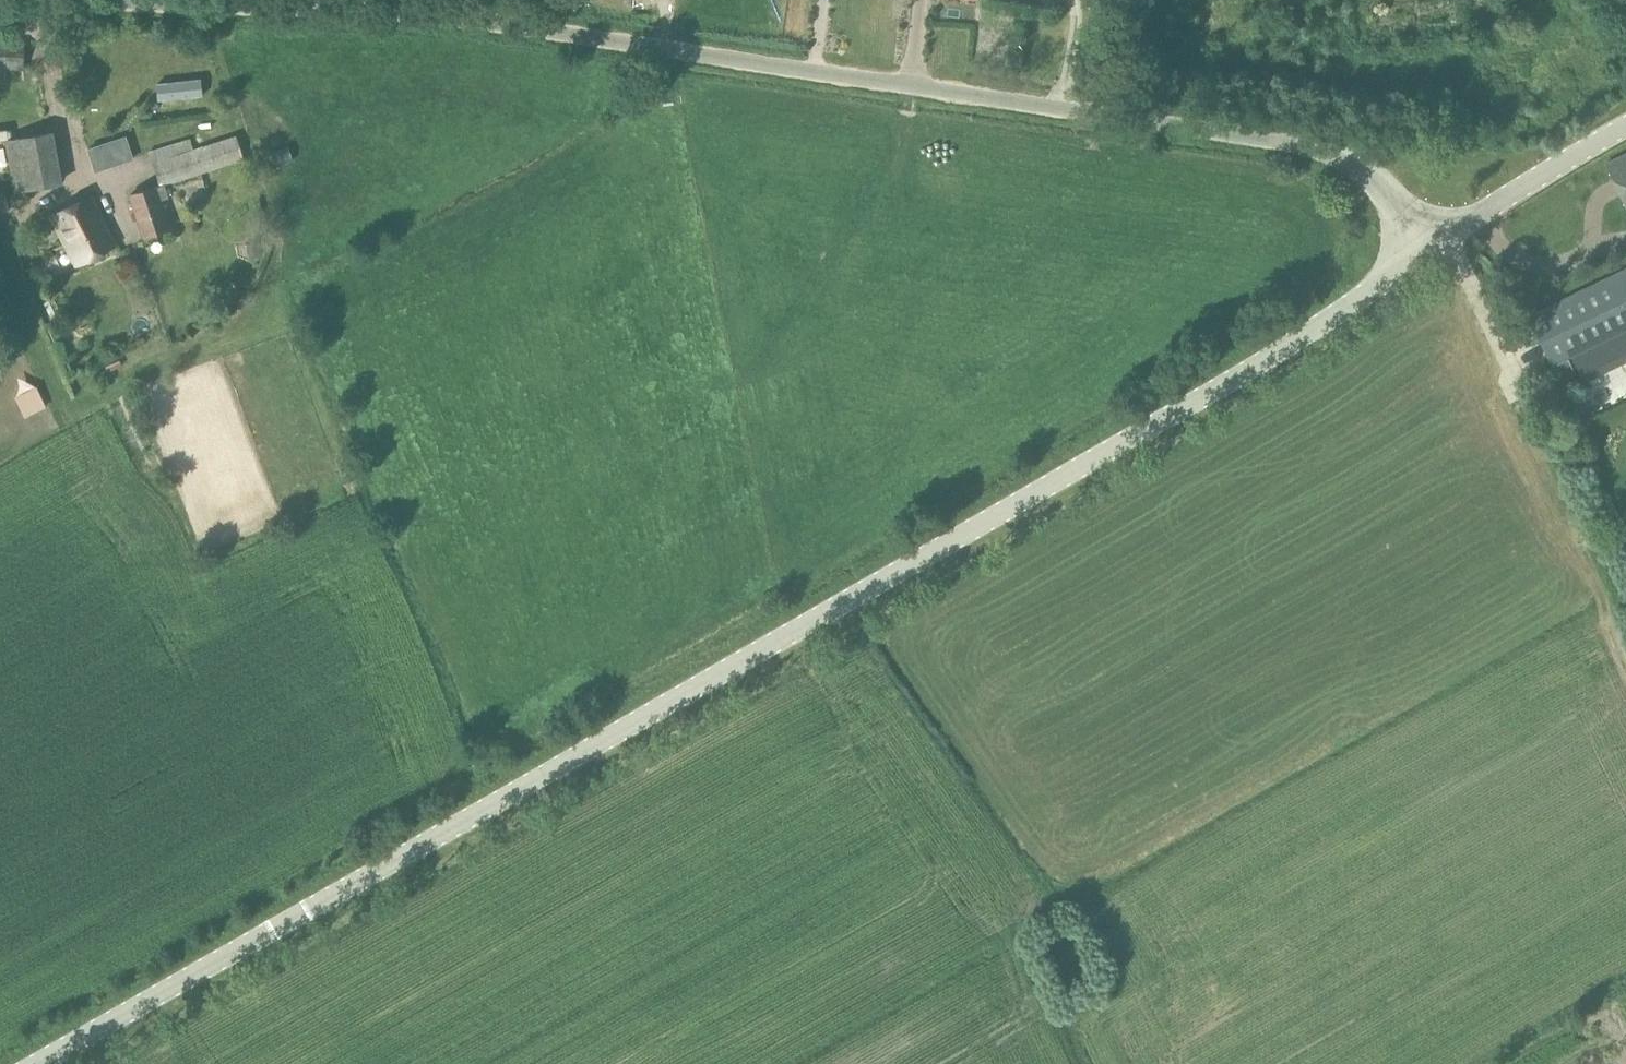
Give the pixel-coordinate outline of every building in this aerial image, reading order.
[(24,70),(24,41),(0,40),(0,69),(24,70)] [(157,83),(159,100),(202,96),(200,80),(157,83)] [(65,183),(55,131),(5,142),(16,193),(65,183)] [(126,134),(87,143),(93,171),(133,161),(126,134)] [(243,158),(237,141),(235,135),(192,149),(189,136),(148,150),(159,186),(156,187),(156,186),(130,195),(143,237),(170,228),(160,199),(167,197),(163,185),(219,166),(222,177),(242,170),(239,159),(243,158)] [(1603,164),(1625,208),(1625,153),(1603,164)] [(8,209),(4,187),(0,188),(0,210),(8,209)] [(75,266),(117,245),(92,196),(50,217),(75,266)] [(1527,316),(1552,366),(1625,331),(1625,269),(1527,316)] [(36,386),(15,397),(25,417),(46,406),(36,386)] [(1571,419),(1590,410),(1585,400),(1566,409),(1571,419)]
